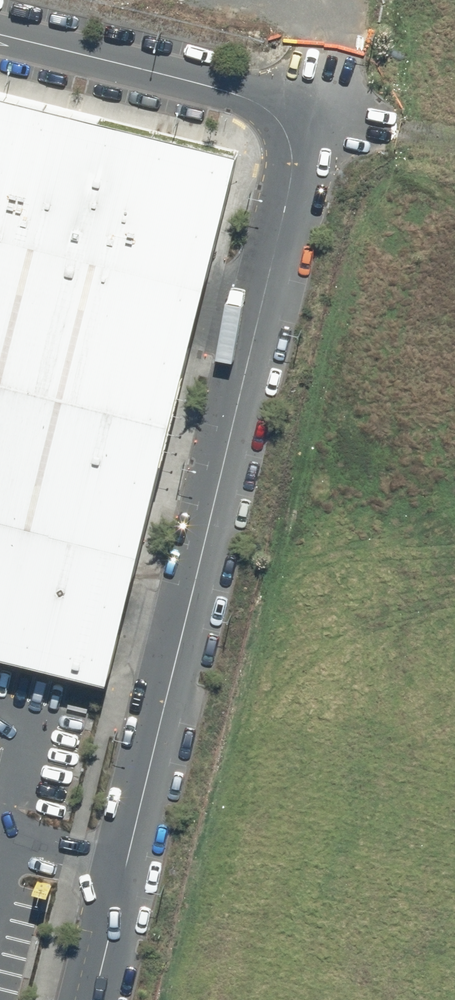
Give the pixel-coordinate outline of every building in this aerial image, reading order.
[(111,671),(135,572),(206,288),(241,145),(0,85),(0,643),(111,671)]
